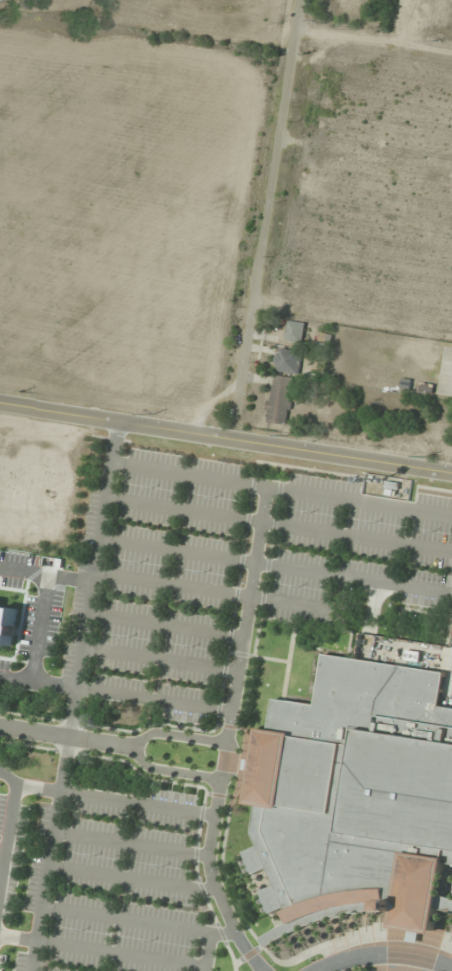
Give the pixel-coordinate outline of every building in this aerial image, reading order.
[(305,343),(306,322),(289,321),(288,342),(305,343)] [(301,374),(305,352),(279,347),(275,369),(301,374)] [(290,425),(295,377),(274,375),(269,422),(290,425)] [(12,645),(0,643),(0,607),(1,607),(2,604),(18,606),(16,623),(18,624),(16,635),(13,635),(12,645)] [(439,705),(451,707),(451,863),(446,862),(441,894),(451,897),(451,912),(439,908),(435,933),(393,927),(402,910),(387,911),(376,911),(366,912),(352,913),(342,915),(339,916),(325,920),(312,925),(300,930),(289,935),(281,940),(269,948),(263,938),(271,933),(277,929),(291,922),(286,911),(288,910),(287,907),(273,913),(263,891),(277,885),(270,867),(256,874),(246,852),(261,845),(255,832),(260,804),(250,802),(261,727),(270,728),(275,697),(310,703),(316,704),(324,653),(444,672),(439,705)]
